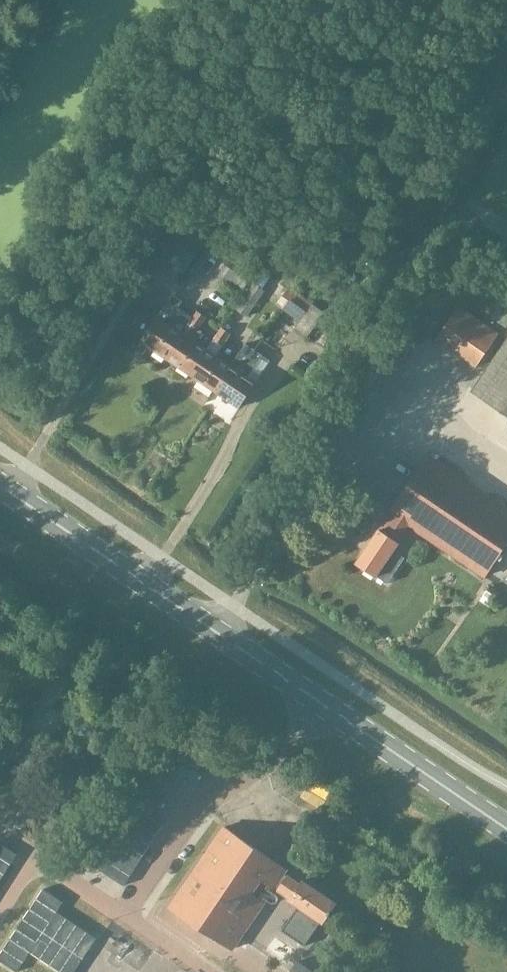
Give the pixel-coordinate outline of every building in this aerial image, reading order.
[(232,261),(223,274),(244,288),(253,275),(232,261)] [(254,284),(236,310),(247,317),(264,291),(254,284)] [(166,360),(194,318),(178,307),(182,301),(173,295),(141,343),(166,360)] [(476,367),(498,334),(458,306),(435,339),(476,367)] [(199,329),(206,318),(198,312),(194,318),(166,360),(190,376),(207,350),(196,342),(203,332),(199,329)] [(328,352),(343,330),(331,322),(317,344),(328,352)] [(216,356),(231,334),(222,328),(207,350),(190,376),(214,392),(231,366),(216,356)] [(474,390),(506,412),(506,341),(474,390)] [(238,409),(256,382),(255,382),(245,375),(260,353),(246,344),(231,366),(214,392),(238,409)] [(218,395),(204,408),(220,424),(234,412),(218,395)] [(357,564),(376,577),(377,576),(388,584),(405,558),(394,551),(399,543),(398,542),(410,524),(485,576),(506,544),(506,508),(429,456),(357,564)] [(121,799),(83,860),(124,886),(163,825),(121,799)] [(233,948),(274,888),(290,899),(289,900),(298,906),(281,931),(304,947),(321,922),(324,923),(337,904),(303,881),(300,884),(284,873),(286,869),(224,827),(170,907),(233,948)] [(18,854),(0,842),(0,882),(18,854)] [(96,939),(56,912),(63,902),(43,889),(0,954),(0,961),(17,971),(30,952),(60,971),(74,971),(96,939)]
